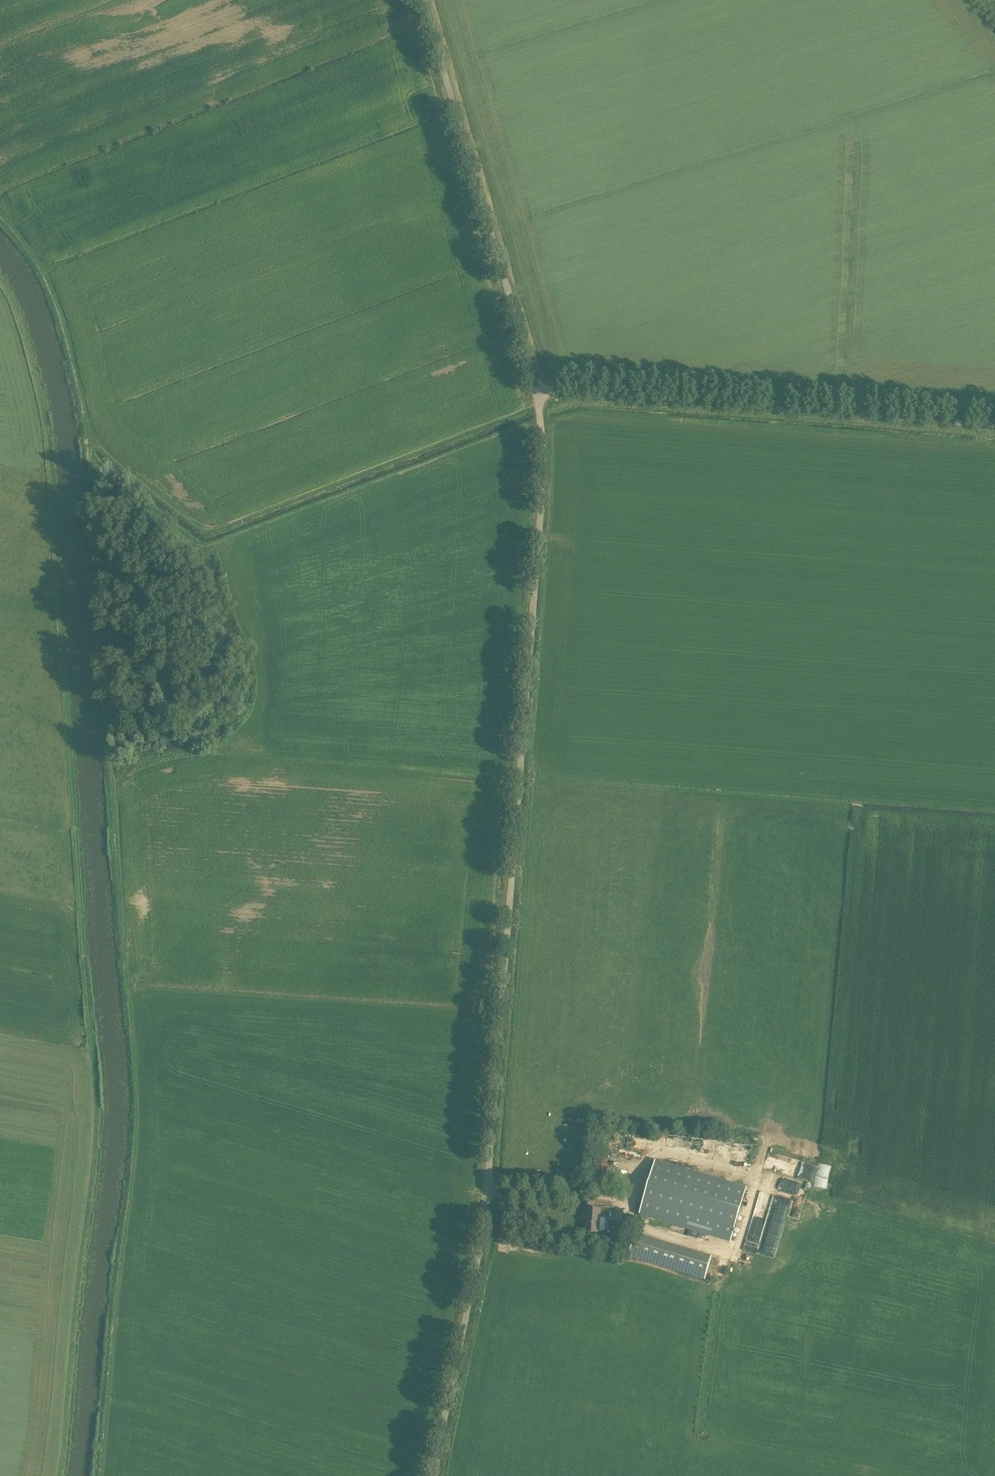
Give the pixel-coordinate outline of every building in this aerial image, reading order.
[(776,1171),(812,1180),(816,1163),(780,1154),(776,1171)] [(731,1239),(746,1188),(655,1161),(640,1213),(690,1228),(688,1236),(704,1241),(706,1232),(731,1239)] [(818,1162),(817,1173),(830,1175),(831,1164),(818,1162)] [(816,1174),(814,1185),(826,1187),(829,1176),(816,1174)] [(585,1231),(598,1232),(600,1216),(610,1217),(610,1208),(596,1207),(596,1209),(593,1208),(594,1202),(585,1201),(584,1218),(586,1219),(585,1231)] [(712,1256),(635,1233),(628,1256),(705,1279),(712,1256)]
